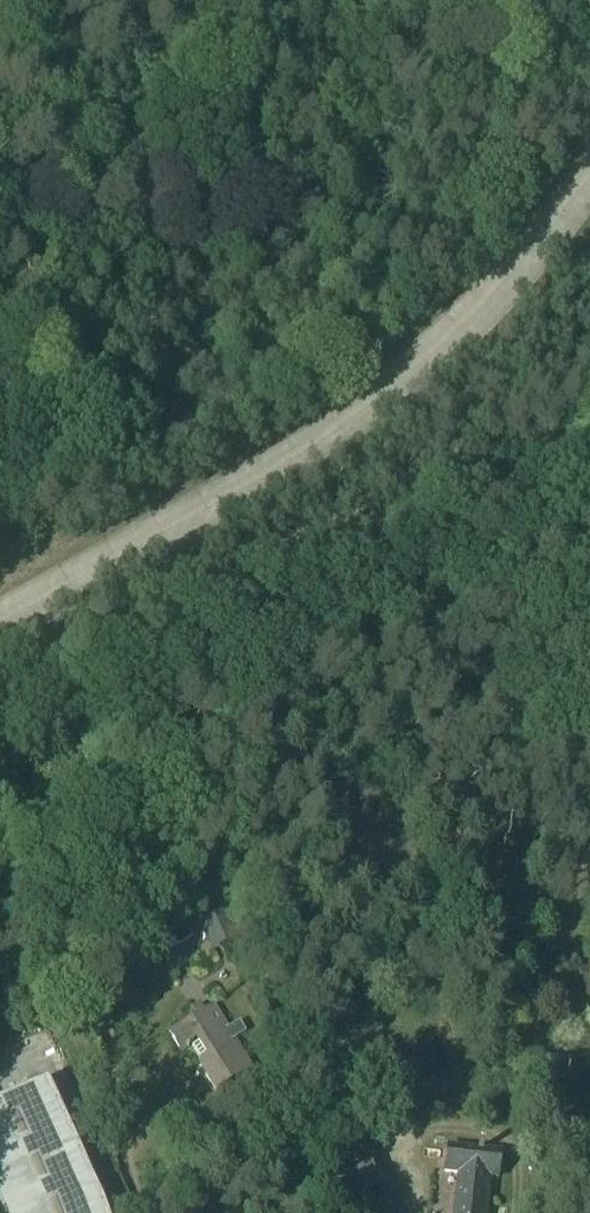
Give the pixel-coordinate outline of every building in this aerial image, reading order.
[(222,900),(209,906),(194,912),(211,953),(239,941),(222,900)] [(188,1053),(192,1050),(204,1069),(202,1070),(216,1093),(252,1071),(234,1042),(246,1035),(239,1024),(227,1031),(213,1008),(202,1015),(197,1008),(190,1012),(194,1019),(169,1035),(182,1056),(188,1052),(188,1053)] [(45,1084),(0,1104),(0,1212),(101,1212),(45,1084)] [(495,1182),(498,1157),(485,1155),(486,1151),(479,1151),(479,1154),(446,1150),(443,1176),(457,1177),(453,1212),(482,1212),(486,1181),(495,1182)] [(378,1174),(349,1186),(355,1201),(384,1189),(378,1174)]
